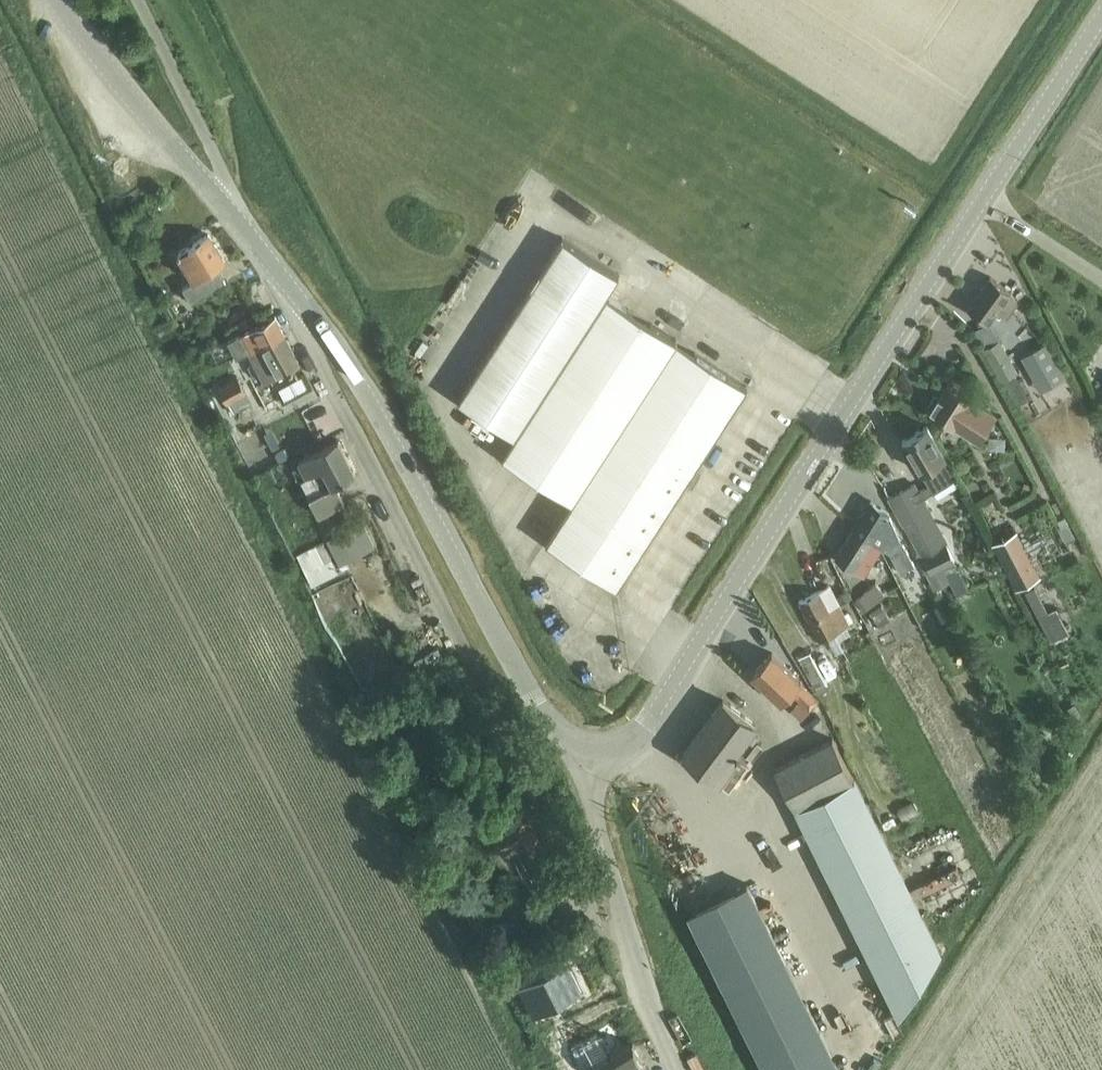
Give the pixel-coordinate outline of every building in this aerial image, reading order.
[(194,301),(208,293),(227,282),(218,267),(226,262),(209,234),(180,251),(196,278),(184,285),(194,301)] [(515,433),(619,273),(564,237),(460,398),(515,433)] [(1008,320),(1019,304),(1012,291),(991,276),(968,308),(990,324),(998,313),(1008,320)] [(618,586),(748,385),(730,374),(607,293),(503,455),(572,500),(546,540),(618,586)] [(276,315),(243,332),(229,338),(237,355),(251,348),(251,347),(284,330),(276,315)] [(268,380),(281,373),(300,364),(284,330),(251,347),(251,348),(268,380)] [(1016,404),(1028,397),(1015,371),(1017,370),(1002,340),(986,348),(1016,404)] [(1068,377),(1048,341),(1021,356),(1041,392),(1068,377)] [(227,403),(246,393),(239,380),(220,391),(227,403)] [(979,441),(996,413),(948,383),(939,397),(936,395),(929,406),(932,408),(931,411),(979,441)] [(958,476),(928,425),(903,440),(929,484),(921,489),(924,496),(933,491),(958,476)] [(319,514),(325,511),(345,501),(336,483),(355,473),(339,441),(319,450),(299,461),(306,475),(313,472),(321,488),(309,494),(319,514)] [(951,581),(957,594),(971,586),(931,509),(924,496),(921,489),(917,481),(903,488),(891,494),(896,504),(905,523),(920,551),(916,553),(935,590),(951,581)] [(909,586),(922,580),(901,536),(902,534),(890,512),(872,501),(855,526),(885,546),(892,550),(909,586)] [(340,563),(375,546),(364,522),(328,539),(340,563)] [(866,576),(885,546),(855,526),(836,557),(866,576)] [(1016,589),(1041,575),(1017,531),(992,544),(1016,589)] [(313,581),(338,569),(323,540),(299,553),(313,581)] [(865,612),(886,595),(876,583),(856,599),(865,612)] [(809,618),(839,602),(830,585),(800,600),(809,618)] [(820,639),(850,623),(839,602),(809,618),(820,639)] [(878,625),(890,619),(883,605),(872,611),(878,625)] [(1072,639),(1088,632),(1077,608),(1061,615),(1072,639)] [(818,694),(831,686),(810,650),(797,658),(818,694)] [(821,698),(788,667),(773,652),(753,673),(781,701),(793,689),(812,707),(821,698)] [(724,699),(705,725),(684,753),(721,781),(721,780),(730,787),(748,763),(739,756),(742,752),(738,749),(756,724),(724,699)] [(899,1015),(941,953),(833,739),(777,769),(899,1015)] [(748,884),(690,913),(768,1069),(851,1069),(844,1057),(836,1061),(748,884)] [(518,984),(534,1012),(581,987),(566,960),(518,984)] [(572,1044),(585,1069),(601,1061),(606,1069),(645,1069),(647,1069),(634,1044),(626,1048),(613,1023),(572,1044)]
